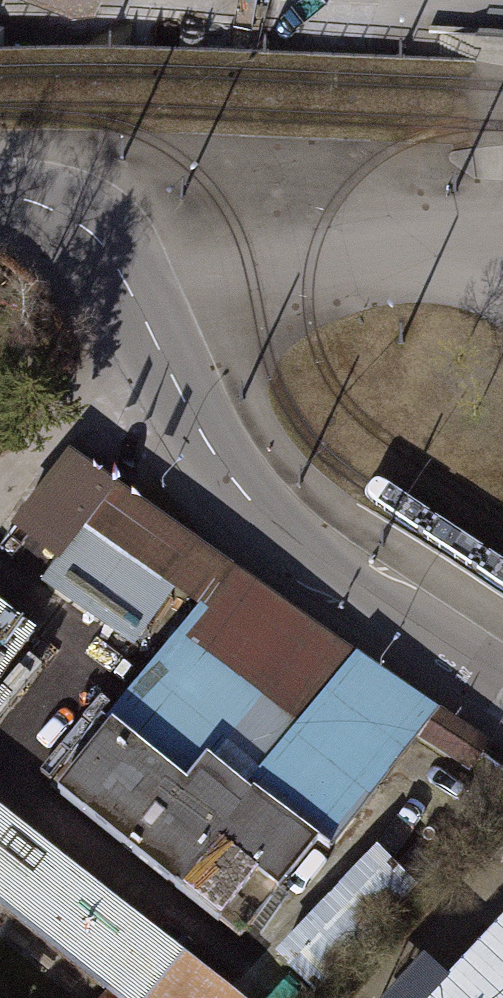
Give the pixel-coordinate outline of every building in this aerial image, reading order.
[(99,20),(106,0),(44,0),(99,20)] [(99,551),(73,532),(39,578),(64,597),(99,551)] [(124,571),(99,551),(64,597),(90,616),(124,571)] [(150,590),(124,571),(90,616),(115,636),(150,590)] [(175,593),(144,645),(163,656),(193,604),(175,593)] [(33,627),(0,598),(0,665),(33,627)] [(462,769),(480,741),(346,654),(322,691),(400,742),(406,732),(462,769)] [(96,732),(49,791),(153,874),(198,818),(216,831),(245,795),(198,758),(171,792),(96,732)] [(0,802),(0,904),(123,997),(256,997),(0,802)] [(414,829),(381,867),(408,889),(440,851),(414,829)] [(425,997),(502,997),(502,914),(425,997)]
